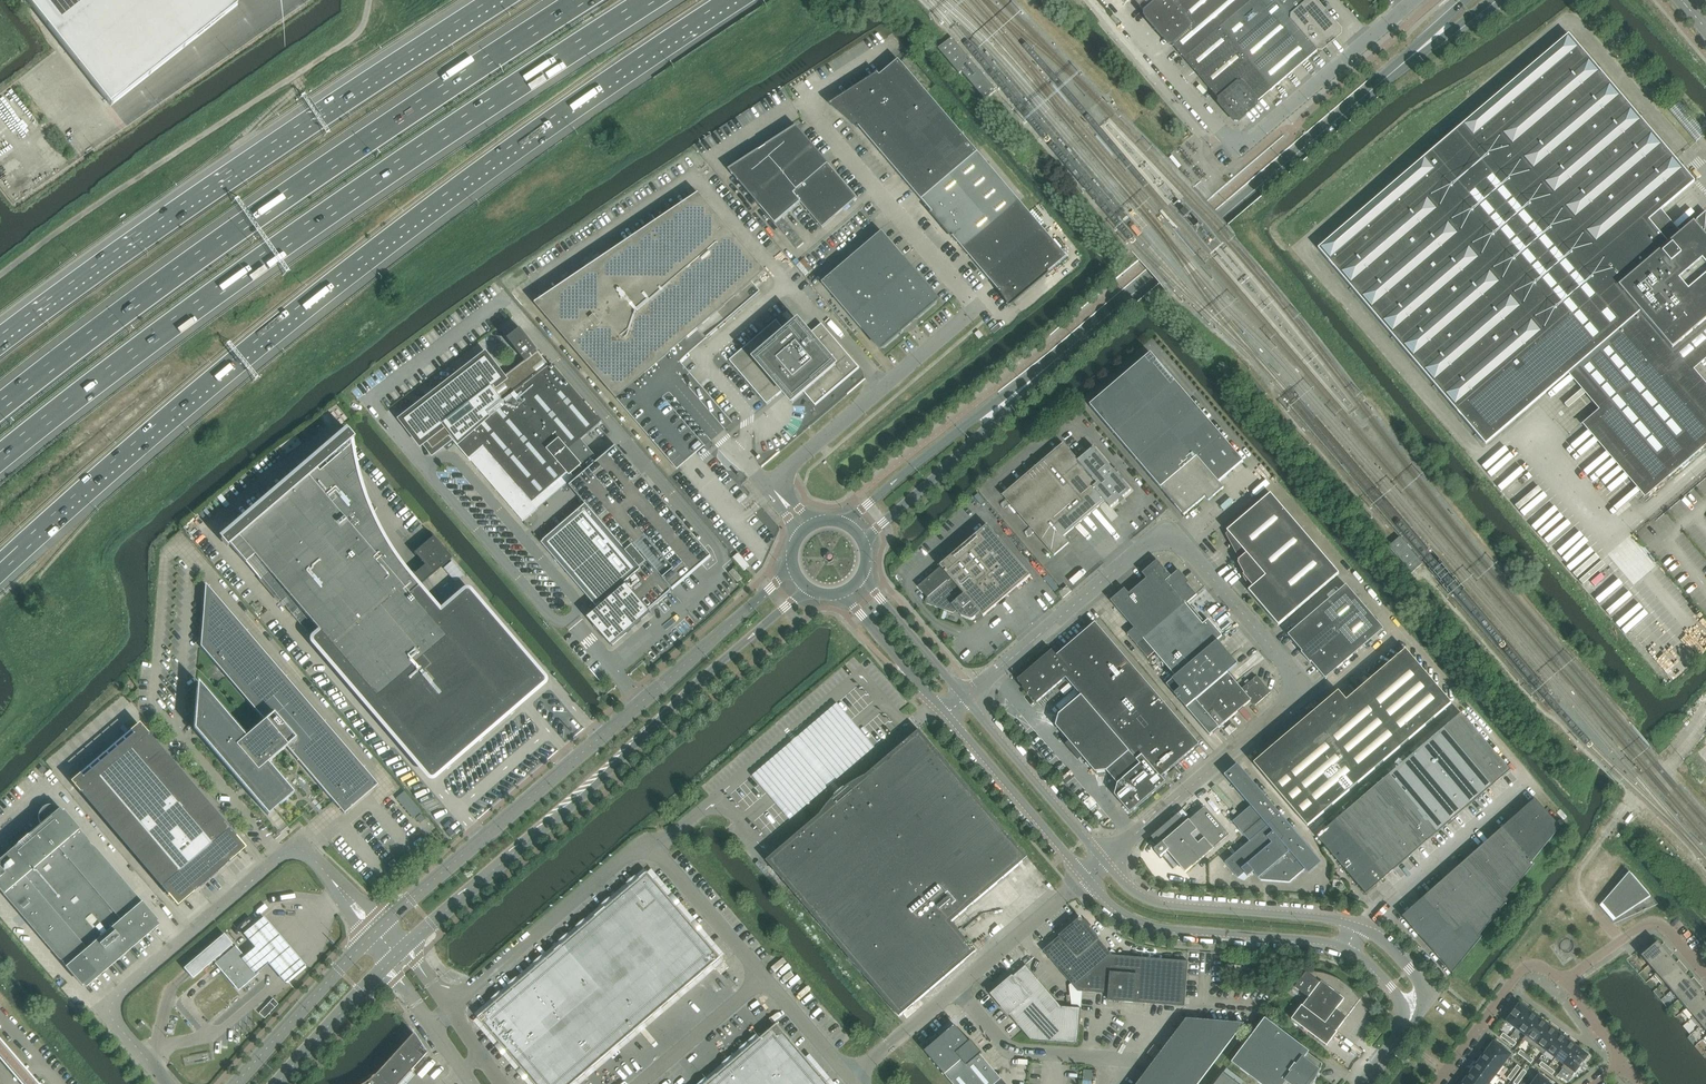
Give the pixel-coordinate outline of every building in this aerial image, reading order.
[(111,106),(237,6),(232,0),(27,0),(111,106)] [(1251,0),(1134,0),(1144,12),(1152,5),(1159,13),(1158,29),(1174,30),(1181,38),(1172,45),(1183,58),(1219,27),(1251,0)] [(1266,10),(1257,0),(1251,0),(1219,27),(1272,90),(1317,52),(1322,52),(1341,36),(1342,31),(1315,0),(1278,0),(1266,10)] [(1266,10),(1278,0),(1257,0),(1266,10)] [(1272,90),(1219,27),(1183,58),(1218,99),(1217,102),(1234,123),(1239,123),(1258,107),(1258,102),(1272,90)] [(1685,248),(1705,232),(1705,217),(1705,213),(1705,212),(1668,244),(1659,233),(1665,227),(1656,214),(1695,181),(1569,35),(1318,249),(1485,445),(1574,369),(1605,405),(1588,419),(1648,494),(1705,444),(1705,415),(1672,376),(1705,347),(1705,272),(1685,248)] [(947,42),(938,49),(959,75),(962,73),(985,100),(996,91),(951,38),(947,42)] [(843,96),(829,105),(857,129),(859,127),(921,201),(963,249),(987,277),(999,292),(1010,308),(1050,274),(1049,273),(1067,257),(1043,229),(1019,202),(1013,194),(978,153),(898,60),(880,76),(877,73),(877,74),(843,96)] [(796,128),(729,171),(775,224),(800,203),(819,225),(822,228),(857,198),(798,130),(796,128)] [(626,244),(535,305),(617,400),(698,330),(699,330),(699,329),(706,337),(705,338),(706,339),(707,338),(707,339),(719,329),(717,327),(724,321),(725,323),(761,293),(753,284),(766,273),(699,194),(626,244)] [(838,270),(822,283),(862,330),(863,330),(878,347),(884,347),(902,332),(902,325),(904,326),(906,326),(908,326),(910,325),(911,323),(911,321),(911,319),(910,318),(918,318),(935,303),(936,297),(932,292),(921,280),(921,279),(910,267),(904,259),(904,258),(882,232),(838,270)] [(776,321),(729,361),(767,405),(782,392),(794,382),(805,394),(815,406),(859,368),(822,324),(809,335),(799,343),(800,344),(797,346),(792,340),(793,340),(787,333),(776,321)] [(485,358),(404,421),(408,426),(421,442),(419,444),(420,445),(425,441),(433,451),(442,445),(447,451),(456,444),(471,461),(523,522),(538,510),(533,503),(557,483),(562,489),(569,483),(583,470),(582,469),(596,457),(581,440),(602,423),(551,364),(549,366),(522,331),(509,341),(525,362),(503,379),(486,358),(485,358)] [(1151,354),(1090,406),(1184,516),(1205,498),(1209,502),(1213,498),(1216,495),(1224,489),(1219,483),(1243,462),(1151,354)] [(1252,377),(1244,384),(1258,400),(1266,394),(1252,377)] [(249,516),(220,541),(227,548),(230,545),(278,602),(287,595),(317,630),(342,659),(354,673),(352,675),(358,681),(360,680),(431,764),(502,703),(477,674),(479,673),(478,673),(473,666),(472,666),(471,667),(452,645),(409,595),(419,587),(397,559),(385,540),(372,516),(373,516),(373,515),(371,514),(375,508),(367,504),(367,503),(359,480),(352,441),(354,439),(347,431),(260,506),(260,505),(249,515),(249,516)] [(1063,444),(1002,496),(1054,556),(1069,544),(1065,539),(1063,537),(1105,502),(1106,504),(1111,508),(1131,491),(1125,484),(1094,448),(1078,461),(1072,453),(1063,444)] [(586,505),(543,542),(562,559),(563,558),(571,566),(569,567),(598,607),(602,604),(603,605),(587,619),(612,647),(612,646),(651,613),(649,611),(671,592),(651,569),(633,547),(627,552),(618,542),(639,525),(657,509),(656,508),(651,511),(629,486),(594,515),(586,505)] [(1270,494),(1227,531),(1246,554),(1238,561),(1247,572),(1243,575),(1253,587),(1249,591),(1278,626),(1339,574),(1270,494)] [(941,568),(918,587),(928,598),(927,599),(926,600),(926,602),(926,604),(928,605),(953,613),(956,610),(961,616),(971,620),(972,620),(973,619),(974,619),(978,615),(983,617),(1031,576),(987,526),(940,566),(941,568)] [(432,537),(413,553),(424,566),(433,575),(452,559),(426,528),(425,529),(432,537)] [(1400,538),(1389,547),(1412,573),(1422,564),(1400,538)] [(738,554),(733,558),(744,570),(749,566),(738,554)] [(1125,589),(1110,601),(1115,606),(1120,612),(1134,629),(1127,634),(1137,646),(1186,605),(1197,595),(1177,572),(1171,577),(1157,561),(1142,574),(1146,579),(1129,594),(1125,589)] [(734,570),(729,573),(738,583),(738,582),(739,582),(742,579),(737,573),(734,570)] [(196,708),(194,730),(263,811),(268,816),(269,815),(267,813),(278,803),(280,805),(293,794),(267,764),(286,747),(324,791),(333,802),(344,814),(377,785),(288,681),(249,635),(205,584),(200,647),(264,722),(245,738),(198,682),(196,708)] [(1346,586),(1288,635),(1302,652),(1301,653),(1310,663),(1311,663),(1325,679),(1384,630),(1346,586)] [(1063,590),(1059,594),(1063,599),(1071,592),(1067,587),(1063,590)] [(1137,646),(1135,648),(1166,685),(1175,677),(1207,649),(1222,637),(1208,620),(1203,625),(1186,605),(1137,646)] [(1052,651),(1017,680),(1024,687),(1022,689),(1028,695),(1029,693),(1037,703),(1039,701),(1066,678),(1080,695),(1064,710),(1059,715),(1056,727),(1069,742),(1065,745),(1070,750),(1070,751),(1079,761),(1082,758),(1095,774),(1107,772),(1118,785),(1114,788),(1111,790),(1119,799),(1118,800),(1123,806),(1125,805),(1131,813),(1153,793),(1156,791),(1165,783),(1161,778),(1199,745),(1095,623),(1090,627),(1057,656),(1052,651)] [(1175,677),(1166,685),(1186,709),(1195,701),(1228,673),(1209,651),(1207,649),(1175,677)] [(1262,757),(1254,764),(1308,827),(1451,704),(1406,650),(1346,701),(1338,692),(1296,728),(1262,757)] [(1195,701),(1186,709),(1210,736),(1219,728),(1237,712),(1244,707),(1251,701),(1255,706),(1271,693),(1257,677),(1242,690),(1228,673),(1195,701)] [(1364,675),(1359,680),(1363,684),(1368,680),(1364,675)] [(837,705),(753,777),(790,822),(875,749),(837,705)] [(1335,821),(1317,837),(1366,894),(1384,879),(1402,863),(1420,848),(1438,833),(1456,817),(1474,802),(1492,787),(1510,771),(1461,713),(1443,729),(1425,745),(1407,760),(1389,775),(1371,791),(1353,806),(1335,821)] [(1232,724),(1224,730),(1229,736),(1237,729),(1232,724)] [(92,770),(75,785),(81,793),(158,883),(165,891),(177,905),(191,893),(194,893),(193,892),(197,889),(199,887),(216,872),(218,871),(225,865),(228,862),(229,863),(230,860),(238,852),(240,851),(244,848),(232,834),(211,810),(148,736),(141,728),(92,770)] [(771,857),(766,861),(895,1012),(899,1018),(908,1010),(915,1005),(977,952),(952,923),(1028,858),(1017,845),(1015,843),(919,731),(914,735),(873,770),(871,772),(865,777),(866,779),(852,791),(852,793),(852,794),(839,805),(838,805),(836,805),(836,804),(822,816),(820,815),(814,820),(812,822),(771,857)] [(1237,765),(1224,776),(1256,813),(1238,829),(1249,842),(1225,863),(1238,879),(1245,873),(1248,877),(1254,872),(1261,881),(1289,883),(1318,859),(1302,840),(1280,815),(1257,788),(1250,779),(1244,772),(1237,765)] [(1419,902),(1402,917),(1452,973),(1467,956),(1482,938),(1479,936),(1494,919),(1508,901),(1506,899),(1520,882),(1534,864),(1532,862),(1546,845),(1560,828),(1535,799),(1519,814),(1502,828),(1486,843),(1469,858),(1453,872),(1436,887),(1419,902)] [(83,986),(117,957),(157,923),(60,809),(57,807),(54,806),(51,806),(47,806),(44,807),(42,809),(40,812),(39,814),(38,817),(38,820),(39,824),(40,825),(43,829),(1,865),(0,866),(0,890),(83,986)] [(1179,813),(1151,837),(1159,847),(1154,850),(1161,857),(1163,856),(1168,851),(1173,857),(1186,872),(1214,848),(1229,835),(1205,807),(1187,822),(1179,813)] [(785,885),(763,859),(756,865),(778,891),(785,885)] [(1650,897),(1629,872),(1600,906),(1613,921),(1650,897)] [(478,1018),(481,1022),(534,1083),(574,1083),(721,958),(650,875),(648,873),(486,1011),(478,1018)] [(255,948),(243,958),(257,974),(268,964),(286,985),(306,968),(264,918),(244,935),(255,948)] [(1081,918),(1043,951),(1075,988),(1113,956),(1089,928),(1081,918)] [(224,935),(184,968),(185,970),(188,973),(191,977),(193,979),(214,960),(216,962),(217,964),(217,965),(221,969),(223,972),(238,990),(257,974),(243,958),(242,956),(239,953),(237,951),(236,949),(235,948),(235,949),(232,945),(230,943),(227,939),(226,938),(224,935)] [(1649,966),(1669,949),(1664,944),(1661,947),(1658,943),(1649,950),(1646,946),(1638,952),(1649,966)] [(1655,976),(1673,961),(1670,957),(1673,954),(1669,949),(1649,966),(1656,974),(1654,976),(1655,976)] [(1113,956),(1075,988),(1077,992),(1109,994),(1109,1001),(1122,1002),(1185,1007),(1188,962),(1187,962),(1113,956)] [(1662,985),(1683,966),(1679,961),(1676,964),(1673,961),(1655,976),(1662,985)] [(724,963),(716,970),(720,975),(729,968),(724,963)] [(1003,985),(991,995),(1010,1017),(1015,1022),(1022,1031),(1031,1041),(1078,1045),(1079,1029),(1081,1008),(1061,1007),(1026,966),(1003,985)] [(1671,992),(1688,978),(1684,974),(1688,971),(1683,966),(1662,985),(1664,983),(1671,992)] [(1302,1006),(1291,1020),(1327,1046),(1337,1033),(1336,1032),(1346,1018),(1360,1000),(1354,992),(1348,987),(1347,986),(1341,981),(1340,981),(1333,977),(1332,977),(1325,974),(1324,974),(1316,973),(1299,971),(1299,972),(1306,973),(1294,987),(1309,998),(1302,1006)] [(1679,1000),(1698,984),(1694,979),(1691,981),(1688,978),(1671,992),(1679,1000)] [(1686,1009),(1702,995),(1699,991),(1702,989),(1698,984),(1679,1000),(1686,1009)] [(1705,1007),(1705,998),(1705,999),(1702,995),(1686,1009),(1693,1017),(1691,1019),(1692,1019),(1705,1007)] [(273,999),(259,1013),(264,1019),(278,1004),(273,999)] [(1517,1029),(1529,1012),(1519,1005),(1506,1022),(1517,1029)] [(1705,1022),(1705,1007),(1692,1019),(1699,1028),(1705,1022)] [(1526,1036),(1539,1019),(1529,1012),(1517,1029),(1526,1036)] [(1231,1063),(1259,1083),(1313,1083),(1317,1078),(1320,1071),(1322,1065),(1306,1052),(1307,1050),(1265,1018),(1231,1063)] [(1137,1083),(1199,1083),(1201,1081),(1244,1024),(1186,1019),(1162,1052),(1150,1067),(1139,1082),(1137,1083)] [(1533,1047),(1549,1027),(1539,1019),(1526,1036),(1523,1040),(1533,1047)] [(707,1083),(828,1083),(806,1058),(777,1024),(707,1083)] [(925,1052),(952,1083),(997,1083),(1001,1080),(990,1066),(981,1055),(982,1054),(971,1041),(970,1043),(955,1026),(925,1052)] [(1545,1051),(1558,1034),(1549,1027),(1533,1047),(1543,1055),(1546,1051),(1545,1051)] [(402,1080),(409,1073),(409,1072),(420,1061),(426,1053),(418,1040),(413,1033),(391,1057),(378,1072),(375,1075),(374,1076),(370,1079),(368,1081),(363,1083),(398,1083),(402,1080)] [(1510,1038),(1503,1033),(1500,1037),(1507,1042),(1510,1038)] [(1555,1058),(1568,1041),(1558,1034),(1545,1051),(1546,1051),(1555,1058)] [(1516,1043),(1510,1038),(1507,1042),(1514,1047),(1516,1043)] [(1565,1065),(1577,1048),(1568,1041),(1555,1058),(1564,1065),(1565,1065)] [(1511,1055),(1494,1042),(1486,1052),(1503,1065),(1511,1055)] [(1572,1077),(1588,1056),(1577,1048),(1565,1065),(1564,1065),(1561,1068),(1572,1077)] [(1527,1055),(1520,1050),(1518,1054),(1524,1059),(1527,1055)] [(1503,1065),(1486,1052),(1479,1062),(1496,1075),(1503,1065)] [(1534,1060),(1527,1055),(1524,1059),(1531,1064),(1534,1060)] [(1479,1062),(1472,1072),(1488,1083),(1489,1083),(1496,1075),(1479,1062)] [(1548,1067),(1542,1062),(1539,1066),(1546,1071),(1548,1067)] [(1516,1075),(1521,1068),(1517,1065),(1512,1072),(1516,1075)] [(1555,1072),(1548,1067),(1546,1071),(1552,1076),(1555,1072)] [(1522,1079),(1527,1073),(1523,1070),(1518,1077),(1522,1079)] [(1472,1072),(1464,1081),(1468,1083),(1488,1083),(1472,1072)] [(1511,1081),(1516,1075),(1512,1072),(1507,1079),(1511,1081)] [(1215,1083),(1237,1083),(1223,1074),(1215,1083)] [(1564,1079),(1558,1074),(1555,1078),(1562,1083),(1564,1079)] [(1538,1076),(1532,1083),(1549,1083),(1538,1076)]
